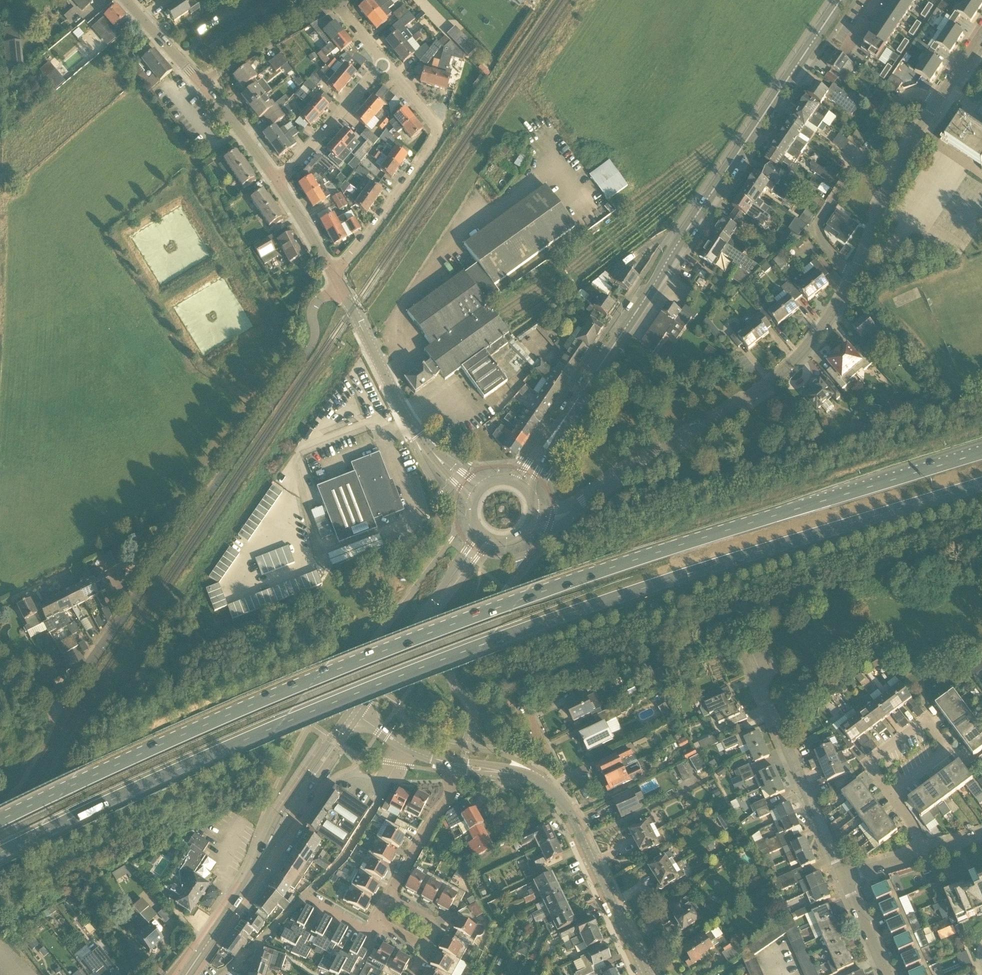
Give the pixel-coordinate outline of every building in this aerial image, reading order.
[(73,0),(82,10),(94,0),(73,0)] [(188,3),(186,0),(179,0),(168,8),(170,10),(167,11),(167,12),(164,14),(167,19),(171,17),(174,22),(189,12),(191,15),(200,9),(199,5),(189,11),(185,5),(188,3)] [(368,20),(390,2),(390,1),(391,0),(375,0),(372,3),(370,0),(359,9),(368,20)] [(912,1),(910,0),(896,0),(894,2),(899,6),(909,12),(915,3),(912,1)] [(978,13),(981,6),(981,1),(980,0),(967,0),(965,4),(978,13)] [(388,10),(389,9),(393,5),(390,2),(368,20),(376,30),(387,21),(385,19),(391,14),(388,10)] [(909,12),(899,6),(894,2),(888,11),(903,21),(909,12)] [(925,10),(930,13),(934,7),(930,4),(925,10)] [(978,13),(965,4),(958,14),(961,16),(971,23),(978,13)] [(67,21),(77,13),(71,5),(61,13),(67,21)] [(119,28),(117,30),(114,27),(126,17),(117,7),(98,23),(110,36),(111,35),(116,41),(124,34),(119,28)] [(399,22),(409,14),(403,7),(393,15),(399,22)] [(921,16),(925,19),(930,13),(925,10),(921,16)] [(897,30),(903,21),(888,11),(882,20),(889,25),(897,30)] [(425,15),(422,12),(415,18),(418,21),(425,15)] [(956,12),(952,18),(957,21),(961,16),(958,14),(956,12)] [(410,14),(409,14),(399,22),(394,27),(399,32),(386,42),(395,53),(406,44),(413,38),(404,28),(415,19),(410,14)] [(953,27),(957,21),(952,18),(948,24),(950,25),(953,27)] [(897,30),(889,25),(882,20),(876,29),(884,34),(891,39),(897,30)] [(918,31),(922,25),(918,22),(913,28),(918,31)] [(328,46),(343,34),(335,23),(324,32),(320,26),(308,35),(313,42),(320,36),(328,46)] [(943,35),(957,44),(963,34),(953,27),(950,25),(943,35)] [(456,27),(447,35),(468,56),(476,49),(456,27)] [(918,31),(913,28),(909,34),(913,37),(918,31)] [(891,39),(884,34),(876,29),(870,38),(879,44),(884,48),(885,47),(891,39)] [(422,38),(418,33),(413,38),(416,42),(422,38)] [(326,57),(338,49),(341,53),(352,44),(343,34),(328,46),(328,47),(317,55),(326,65),(329,61),(326,57)] [(937,45),(940,47),(950,54),(957,44),(943,35),(937,45)] [(870,38),(870,37),(862,50),(879,62),(887,49),(885,47),(884,48),(879,44),(870,38)] [(921,55),(925,58),(931,49),(917,38),(912,44),(923,52),(921,55)] [(910,43),(906,40),(901,46),(905,49),(910,43)] [(426,67),(436,54),(442,47),(436,41),(429,49),(430,49),(421,60),(420,61),(426,67)] [(437,73),(433,87),(446,91),(452,71),(448,70),(452,56),(452,53),(456,48),(450,42),(444,49),(442,54),(437,73)] [(22,43),(4,45),(7,70),(24,65),(22,43)] [(414,54),(408,47),(406,44),(395,53),(403,63),(414,54)] [(430,49),(429,49),(425,44),(415,53),(421,60),(430,49)] [(936,53),(940,47),(937,45),(935,44),(931,49),(936,53)] [(901,55),(905,49),(901,46),(897,52),(901,55)] [(357,53),(357,54),(359,53),(354,47),(346,54),(350,58),(352,57),(357,53)] [(144,72),(138,64),(132,69),(147,86),(150,90),(160,82),(160,83),(161,82),(160,82),(172,72),(173,72),(155,51),(147,57),(142,61),(154,75),(149,79),(144,73),(144,72)] [(840,75),(841,75),(846,79),(856,65),(850,62),(850,61),(837,52),(827,66),(840,75)] [(311,62),(318,59),(315,53),(308,57),(311,62)] [(366,62),(357,54),(357,53),(352,57),(350,58),(361,67),(366,62)] [(900,57),(894,53),(890,59),(896,63),(900,57)] [(269,63),(276,72),(288,63),(280,54),(269,63)] [(933,58),(928,54),(922,64),(937,74),(943,64),(933,58)] [(326,67),(330,70),(337,62),(332,58),(326,66),(326,67)] [(50,61),(40,69),(56,89),(66,81),(50,61)] [(937,74),(922,64),(916,73),(931,83),(937,74)] [(336,76),(347,85),(356,74),(345,65),(336,76)] [(888,65),(884,71),(888,74),(892,68),(888,65)] [(336,76),(330,70),(326,67),(326,66),(321,73),(331,82),(328,86),(338,95),(347,85),(336,76)] [(252,81),(255,79),(257,78),(248,67),(234,78),(238,84),(236,86),(240,90),(252,81)] [(433,87),(437,73),(424,70),(420,84),(433,87)] [(884,71),(880,78),(884,80),(888,74),(884,71)] [(309,79),(316,86),(321,80),(313,74),(309,79)] [(834,84),(837,79),(829,74),(826,79),(834,84)] [(892,75),(885,86),(896,93),(903,83),(892,75)] [(241,97),(250,108),(264,97),(271,91),(263,80),(258,83),(255,79),(252,81),(240,90),(244,96),(241,97)] [(300,79),(295,82),(299,87),(304,83),(300,79)] [(808,95),(817,101),(823,105),(827,99),(854,117),(862,105),(844,93),(843,95),(841,98),(838,96),(830,90),(829,92),(816,83),(808,95)] [(303,87),(301,90),(308,96),(310,93),(303,87)] [(309,108),(319,117),(328,107),(317,98),(314,102),(308,96),(301,90),(295,96),(303,103),(309,108)] [(389,105),(395,97),(388,92),(381,101),(388,107),(389,106),(389,105)] [(268,121),(280,111),(275,106),(273,108),(264,97),(250,108),(251,109),(249,110),(253,115),(254,114),(259,119),(264,116),(268,121)] [(389,106),(391,115),(400,103),(395,97),(389,105),(389,106)] [(830,113),(815,103),(807,97),(800,107),(813,117),(823,123),(830,113)] [(383,107),(373,99),(372,98),(364,108),(374,117),(383,107)] [(878,98),(871,108),(881,114),(887,105),(878,98)] [(12,106),(11,106),(8,101),(6,102),(1,105),(5,111),(12,106)] [(298,109),(304,113),(300,118),(310,127),(319,117),(309,108),(303,103),(298,109)] [(823,123),(813,117),(800,107),(792,119),(815,135),(818,130),(823,123)] [(366,127),(374,117),(364,108),(355,118),(366,127)] [(403,129),(414,120),(405,109),(394,118),(395,119),(389,123),(392,127),(393,130),(388,134),(392,138),(397,134),(397,133),(403,129)] [(280,111),(268,121),(272,127),(284,117),(280,111)] [(380,123),(385,126),(389,122),(384,118),(380,123)] [(808,145),(815,135),(792,119),(785,129),(786,129),(799,138),(798,138),(808,145)] [(414,120),(403,129),(411,139),(422,130),(414,120)] [(946,143),(981,167),(981,134),(961,120),(946,143)] [(862,132),(867,135),(871,130),(866,126),(862,132)] [(284,128),(278,132),(275,127),(263,135),(271,146),(289,134),(288,133),(284,128)] [(289,134),(271,146),(279,157),(296,145),(292,139),(298,134),(294,129),(288,133),(289,134)] [(801,155),(808,145),(798,138),(799,138),(786,129),(785,129),(778,139),(801,155)] [(335,140),(346,150),(355,140),(345,130),(335,140)] [(379,140),(374,135),(367,130),(362,135),(368,140),(374,145),(374,146),(379,140)] [(395,142),(392,138),(388,134),(386,131),(380,138),(391,147),(395,142)] [(850,142),(850,141),(860,148),(867,138),(857,131),(852,138),(850,137),(848,140),(850,142)] [(395,142),(395,141),(400,137),(397,134),(392,138),(395,142)] [(848,140),(842,136),(840,134),(833,143),(835,145),(844,151),(850,142),(848,140)] [(797,161),(801,155),(778,139),(772,149),(794,165),(795,164),(797,161)] [(327,150),(331,154),(327,158),(338,168),(351,154),(346,150),(335,140),(327,150)] [(366,142),(360,149),(366,155),(374,145),(368,140),(366,142)] [(386,148),(384,151),(379,147),(376,152),(380,155),(381,155),(388,160),(399,168),(407,157),(395,149),(392,153),(386,148)] [(798,167),(795,164),(794,165),(772,149),(765,159),(774,165),(777,167),(779,164),(782,166),(784,163),(789,167),(789,168),(794,172),(798,167)] [(235,151),(226,156),(228,158),(224,161),(233,174),(247,165),(243,158),(241,159),(235,151)] [(355,158),(360,162),(365,157),(358,152),(354,156),(355,158)] [(372,157),(377,161),(380,155),(376,152),(372,157)] [(520,168),(527,158),(521,154),(514,164),(520,168)] [(299,185),(306,197),(324,186),(323,186),(320,180),(321,180),(328,173),(330,175),(334,171),(332,169),(321,159),(311,170),(309,168),(303,174),(309,179),(299,185)] [(388,160),(382,168),(380,171),(391,179),(399,168),(388,160)] [(609,161),(589,175),(607,201),(627,186),(609,161)] [(830,174),(822,169),(812,162),(810,164),(812,171),(826,181),(830,174)] [(247,165),(233,174),(242,188),(246,185),(248,187),(256,182),(250,173),(252,172),(247,165)] [(793,180),(779,171),(771,165),(767,171),(765,171),(763,174),(764,175),(763,177),(771,183),(777,187),(781,181),(790,187),(793,189),(801,195),(805,189),(804,188),(793,180)] [(358,175),(363,169),(359,167),(355,173),(358,175)] [(345,182),(347,180),(340,174),(335,180),(340,189),(345,182)] [(788,196),(781,191),(756,174),(748,186),(762,195),(763,194),(767,189),(778,197),(784,201),(788,196)] [(371,184),(369,186),(363,181),(356,190),(358,191),(363,195),(374,203),(382,192),(371,184)] [(818,189),(822,184),(818,181),(814,186),(818,189)] [(346,183),(345,182),(340,189),(344,195),(350,186),(346,183)] [(325,201),(325,200),(330,196),(324,186),(306,197),(313,208),(325,201)] [(545,249),(575,227),(545,186),(515,208),(464,245),(478,264),(465,274),(464,272),(407,313),(430,344),(487,304),(486,303),(499,294),(493,286),(545,249)] [(762,196),(762,195),(748,186),(740,197),(753,206),(766,214),(770,209),(759,201),(762,196)] [(261,213),(274,204),(270,197),(267,198),(262,190),(254,195),(255,197),(251,200),(261,213)] [(374,203),(363,195),(358,191),(351,200),(357,203),(355,206),(366,214),(374,203)] [(336,204),(345,199),(341,193),(340,194),(333,197),(333,198),(336,204)] [(770,217),(766,214),(753,206),(740,197),(733,207),(736,210),(732,216),(742,222),(746,216),(753,220),(758,219),(760,215),(768,220),(770,217)] [(339,210),(345,207),(348,205),(345,199),(336,204),(339,210)] [(274,204),(261,213),(269,226),(273,224),(275,227),(283,221),(277,212),(279,211),(274,204)] [(806,210),(800,219),(810,225),(815,215),(806,210)] [(851,237),(859,226),(838,212),(828,226),(841,235),(838,239),(846,245),(850,239),(851,239),(852,237),(851,237)] [(340,227),(348,223),(344,216),(336,220),(333,215),(321,222),(328,234),(340,227)] [(796,218),(788,230),(798,237),(807,227),(796,218)] [(328,234),(334,246),(346,239),(346,238),(361,230),(355,219),(348,223),(340,227),(328,234)] [(739,228),(729,221),(725,219),(714,236),(714,237),(727,246),(728,244),(743,255),(746,250),(738,245),(740,242),(733,237),(739,228)] [(798,237),(788,230),(780,242),(787,247),(800,238),(798,237)] [(290,263),(304,256),(292,234),(278,241),(290,263)] [(743,255),(728,244),(727,246),(714,237),(700,257),(708,263),(714,267),(723,254),(736,262),(734,265),(739,269),(733,279),(745,287),(761,267),(743,255)] [(275,251),(268,240),(254,248),(261,259),(275,251)] [(796,245),(799,249),(804,245),(801,241),(796,245)] [(802,272),(819,293),(829,285),(824,279),(829,275),(817,260),(812,264),(802,271),(802,272)] [(772,268),(768,263),(762,268),(766,273),(772,268)] [(894,274),(884,267),(879,274),(889,281),(894,274)] [(621,274),(614,270),(609,277),(603,273),(599,279),(607,284),(610,280),(628,292),(638,277),(625,268),(621,274)] [(809,301),(819,293),(802,272),(787,284),(799,299),(804,295),(809,301)] [(295,285),(302,292),(308,286),(301,279),(295,285)] [(794,303),(799,299),(787,284),(782,288),(785,292),(775,300),(779,305),(789,317),(799,309),(794,303)] [(577,295),(586,302),(591,307),(598,312),(606,318),(614,306),(606,300),(601,297),(598,302),(582,291),(577,295)] [(698,314),(694,311),(686,306),(682,312),(669,303),(666,307),(641,344),(654,353),(667,334),(677,341),(685,329),(692,319),(694,320),(698,314)] [(461,368),(466,374),(489,357),(489,358),(495,354),(495,353),(508,344),(513,340),(487,304),(430,344),(431,346),(424,351),(431,361),(423,367),(405,380),(415,394),(433,381),(440,373),(445,380),(461,368)] [(556,312),(563,317),(565,316),(577,324),(578,322),(576,320),(578,317),(562,305),(556,312)] [(779,326),(789,317),(779,305),(769,313),(766,309),(761,313),(769,323),(774,319),(779,326)] [(596,322),(600,315),(594,312),(590,318),(596,322)] [(769,323),(761,313),(746,325),(759,341),(769,333),(767,330),(772,326),(769,323)] [(883,335),(876,328),(866,316),(853,327),(863,339),(859,342),(868,353),(873,348),(871,346),(883,335)] [(723,337),(716,329),(708,319),(703,323),(711,333),(717,341),(723,337)] [(603,329),(595,323),(590,320),(582,331),(595,340),(603,329)] [(759,341),(746,325),(744,323),(733,332),(735,334),(731,338),(739,348),(744,344),(749,350),(759,341)] [(539,327),(537,329),(553,347),(555,345),(550,340),(539,327)] [(582,331),(578,327),(571,337),(576,341),(575,342),(575,343),(588,351),(595,340),(582,331)] [(539,361),(539,362),(536,366),(522,351),(513,340),(508,344),(514,350),(518,354),(533,370),(547,383),(546,384),(560,392),(578,366),(565,357),(560,351),(549,368),(539,361)] [(575,342),(568,352),(559,341),(555,345),(560,351),(565,357),(578,366),(588,351),(575,343),(575,342)] [(863,369),(864,371),(873,364),(858,346),(852,350),(848,345),(843,350),(842,348),(837,352),(852,371),(856,375),(863,369)] [(709,346),(704,354),(712,358),(717,351),(709,346)] [(849,381),(856,375),(852,371),(837,352),(832,356),(833,358),(828,362),(833,367),(827,372),(843,390),(851,383),(849,381)] [(507,382),(489,358),(489,357),(466,374),(484,399),(507,382)] [(829,400),(833,397),(836,401),(842,396),(828,379),(822,384),(821,382),(820,383),(819,382),(818,382),(816,382),(815,383),(814,384),(813,385),(814,387),(814,388),(815,389),(806,396),(809,399),(818,410),(822,406),(828,413),(835,407),(829,400)] [(551,406),(560,392),(546,384),(537,397),(551,406)] [(496,414),(512,397),(508,393),(492,410),(496,414)] [(894,398),(893,402),(895,405),(899,404),(904,401),(904,397),(902,395),(898,395),(894,398)] [(542,419),(551,406),(537,397),(529,410),(542,419)] [(529,410),(528,410),(523,406),(516,417),(510,412),(508,415),(508,414),(507,415),(513,419),(533,433),(542,419),(529,410)] [(874,406),(872,413),(881,416),(883,408),(874,406)] [(527,441),(533,433),(513,419),(507,415),(504,420),(509,424),(516,429),(514,432),(527,441)] [(866,424),(856,422),(854,431),(864,433),(866,424)] [(502,425),(498,430),(498,431),(501,435),(522,449),(527,441),(514,432),(511,435),(504,430),(505,429),(502,425)] [(498,431),(498,430),(497,430),(492,437),(502,448),(502,449),(516,458),(522,449),(501,435),(498,431)] [(401,510),(379,453),(351,464),(355,473),(317,488),(339,544),(377,530),(373,520),(401,510)] [(272,486),(269,491),(279,498),(282,493),(272,486)] [(266,496),(275,503),(279,498),(269,491),(266,496)] [(275,503),(266,496),(262,501),(272,508),(275,503)] [(262,501),(259,506),(269,513),(272,508),(262,501)] [(259,506),(255,511),(265,517),(269,513),(259,506)] [(262,522),(265,517),(255,511),(252,516),(262,522)] [(252,516),(248,520),(258,527),(262,522),(252,516)] [(314,520),(322,540),(333,536),(326,516),(314,520)] [(378,528),(385,526),(382,518),(375,520),(378,528)] [(258,527),(248,520),(245,525),(255,532),(258,527)] [(245,525),(242,530),(251,537),(255,532),(245,525)] [(248,542),(251,537),(242,530),(238,535),(248,542)] [(330,561),(332,567),(384,547),(381,541),(379,535),(328,555),(330,561)] [(237,539),(233,544),(243,551),(247,546),(237,539)] [(240,556),(243,551),(233,544),(230,549),(240,556)] [(288,546),(282,549),(288,566),(295,563),(288,546)] [(240,556),(230,549),(226,553),(236,560),(240,556)] [(288,566),(282,549),(275,551),(282,568),(288,566)] [(110,571),(123,564),(116,551),(103,557),(110,571)] [(275,551),(269,554),(275,571),(282,568),(275,551)] [(226,553),(223,558),(233,565),(236,560),(226,553)] [(275,571),(269,554),(262,556),(268,573),(275,571)] [(268,573),(262,556),(256,559),(262,576),(268,573)] [(223,558),(220,563),(229,570),(233,565),(223,558)] [(226,575),(229,570),(220,563),(216,568),(226,575)] [(312,574),(317,587),(321,585),(322,585),(318,573),(317,572),(316,572),(312,574)] [(100,595),(101,594),(106,592),(111,602),(119,598),(115,589),(112,590),(104,573),(90,580),(93,586),(95,585),(100,595)] [(317,587),(312,574),(306,576),(311,589),(317,587)] [(311,589),(306,576),(301,578),(305,591),(311,589)] [(295,580),(300,593),(305,591),(301,578),(295,580)] [(106,604),(101,594),(100,595),(95,585),(93,586),(90,580),(77,586),(85,602),(96,596),(101,606),(106,604)] [(300,593),(295,580),(289,582),(294,596),(300,593)] [(284,585),(289,598),(294,596),(289,582),(284,585)] [(206,589),(208,595),(221,590),(219,584),(206,589)] [(289,598),(284,585),(278,587),(283,600),(289,598)] [(78,605),(85,602),(77,586),(64,593),(69,603),(70,603),(71,606),(72,608),(72,609),(80,623),(86,620),(78,605)] [(273,589),(277,602),(283,600),(278,587),(273,589)] [(267,591),(272,604),(277,602),(273,589),(267,591)] [(223,595),(221,590),(208,595),(210,600),(223,595)] [(266,606),(272,604),(267,591),(261,593),(266,606)] [(65,612),(72,609),(72,608),(71,606),(70,603),(69,603),(64,593),(52,599),(60,614),(67,627),(72,636),(80,632),(75,623),(72,625),(65,612)] [(256,595),(261,609),(266,606),(261,593),(256,595)] [(223,595),(210,600),(211,602),(213,606),(226,601),(223,595)] [(256,595),(250,598),(255,611),(261,609),(256,595)] [(250,613),(255,611),(250,598),(245,600),(250,613)] [(56,633),(67,627),(60,614),(52,599),(38,606),(46,621),(43,623),(43,624),(45,628),(47,631),(48,633),(49,633),(55,630),(56,633)] [(43,624),(42,625),(30,600),(17,606),(27,626),(25,627),(31,638),(47,631),(45,628),(43,624)] [(245,600),(239,602),(244,615),(250,613),(245,600)] [(215,611),(219,610),(228,606),(226,601),(213,606),(215,611)] [(239,602),(233,604),(238,617),(244,615),(239,602)] [(233,619),(238,617),(233,604),(228,606),(233,619)] [(104,626),(99,617),(94,619),(99,628),(104,626)] [(41,638),(45,645),(52,641),(47,634),(41,638)] [(63,655),(78,646),(74,639),(73,636),(57,645),(58,646),(63,655)] [(66,660),(61,664),(66,672),(71,669),(66,660)] [(656,684),(672,676),(666,666),(651,674),(656,684)] [(973,668),(968,671),(973,677),(978,674),(973,668)] [(857,678),(861,683),(866,679),(861,674),(857,678)] [(588,692),(598,687),(594,680),(585,684),(588,692)] [(918,707),(917,706),(912,699),(901,684),(892,690),(903,706),(908,702),(914,709),(918,707)] [(875,701),(883,695),(879,690),(871,695),(875,701)] [(895,712),(903,706),(892,690),(883,697),(895,712)] [(710,693),(703,696),(703,698),(700,700),(702,705),(702,710),(705,717),(715,712),(715,713),(732,706),(730,703),(731,703),(732,701),(731,699),(729,698),(728,699),(727,695),(721,698),(718,692),(711,695),(710,693)] [(936,706),(941,713),(959,699),(954,692),(936,705),(936,706)] [(567,707),(568,708),(567,709),(567,710),(567,711),(567,712),(568,713),(569,713),(570,714),(571,714),(575,722),(594,713),(590,705),(594,703),(591,697),(587,699),(587,698),(580,702),(578,698),(570,702),(572,705),(567,707)] [(886,718),(895,712),(883,697),(875,703),(886,718)] [(947,720),(965,707),(959,699),(941,713),(947,720)] [(669,708),(663,700),(656,704),(662,713),(669,708)] [(829,706),(824,703),(820,709),(825,713),(829,706)] [(878,725),(886,718),(875,703),(867,709),(878,725)] [(720,724),(721,724),(727,722),(729,727),(737,724),(735,718),(741,716),(740,712),(741,711),(740,708),(738,708),(736,704),(732,706),(715,713),(720,724)] [(611,721),(623,716),(618,706),(606,711),(611,721)] [(952,727),(970,714),(965,707),(947,720),(952,727)] [(869,731),(878,725),(867,709),(858,716),(869,731)] [(958,734),(976,721),(970,714),(952,727),(958,734)] [(858,716),(850,722),(866,745),(870,742),(864,735),(869,731),(858,716)] [(963,742),(981,728),(976,721),(958,734),(963,742)] [(589,751),(589,752),(613,741),(604,722),(592,727),(594,729),(581,735),(586,744),(587,744),(590,751),(589,751)] [(863,747),(866,745),(850,722),(837,732),(850,750),(855,747),(852,744),(857,740),(863,747)] [(981,739),(981,730),(981,728),(963,742),(968,749),(981,739)] [(751,751),(764,745),(759,733),(745,739),(744,740),(742,734),(722,743),(726,751),(739,746),(740,748),(748,745),(751,751)] [(635,747),(648,741),(645,734),(632,740),(635,747)] [(816,734),(806,740),(809,747),(820,743),(816,734)] [(719,744),(717,740),(715,736),(694,745),(698,753),(719,744)] [(832,745),(829,738),(820,743),(809,747),(812,754),(815,753),(819,763),(837,755),(832,745)] [(968,749),(974,756),(973,756),(974,756),(981,750),(981,739),(968,749)] [(764,745),(751,751),(756,763),(770,757),(764,745)] [(684,754),(687,760),(698,754),(694,747),(685,752),(686,753),(684,754)] [(605,777),(629,766),(625,759),(633,756),(630,750),(596,766),(599,772),(602,772),(605,777)] [(699,755),(690,759),(698,773),(707,768),(699,755)] [(823,772),(841,765),(837,755),(819,763),(823,772)] [(642,760),(629,766),(605,777),(609,785),(606,786),(609,792),(643,775),(640,770),(646,767),(642,760)] [(952,768),(966,786),(973,780),(973,781),(973,780),(960,762),(959,762),(952,768)] [(683,764),(677,767),(681,775),(687,772),(683,764)] [(749,765),(739,770),(741,776),(752,771),(749,765)] [(841,765),(823,772),(828,783),(845,775),(841,765)] [(766,786),(780,780),(775,768),(761,774),(755,777),(755,778),(760,789),(766,786)] [(958,791),(966,786),(952,768),(945,773),(958,791)] [(744,783),(755,778),(755,777),(752,771),(741,776),(744,783)] [(951,796),(958,791),(945,773),(938,778),(951,796)] [(737,778),(731,781),(734,787),(744,783),(741,776),(737,778)] [(944,802),(951,796),(938,778),(931,784),(944,802)] [(780,780),(766,786),(771,798),(785,792),(780,780)] [(832,792),(838,790),(834,781),(828,784),(832,792)] [(842,795),(847,802),(865,789),(860,782),(860,781),(842,795)] [(937,807),(944,802),(931,784),(923,789),(937,807)] [(336,849),(341,852),(342,852),(369,810),(335,787),(330,793),(305,827),(306,828),(307,827),(337,848),(336,849)] [(853,809),(871,796),(865,789),(847,802),(853,809)] [(929,812),(936,807),(937,807),(923,789),(916,794),(929,812)] [(622,818),(640,809),(636,801),(643,797),(640,790),(615,802),(622,818)] [(382,809),(387,812),(390,807),(401,813),(409,797),(407,795),(408,794),(402,791),(401,792),(399,791),(393,801),(388,798),(382,809)] [(418,793),(412,804),(408,802),(404,811),(418,819),(429,799),(426,797),(427,796),(421,793),(420,794),(418,793)] [(909,799),(908,800),(922,818),(923,818),(929,812),(916,794),(909,800),(909,799)] [(858,817),(876,803),(871,796),(853,809),(858,817)] [(726,798),(719,802),(723,810),(730,806),(726,798)] [(481,825),(483,824),(475,809),(472,810),(466,799),(448,812),(445,818),(446,821),(442,823),(446,829),(450,827),(451,829),(458,825),(463,834),(469,831),(481,825)] [(757,811),(768,807),(765,800),(754,805),(757,811)] [(782,821),(795,816),(790,803),(783,806),(783,807),(776,809),(782,821)] [(858,817),(864,824),(882,810),(876,803),(858,817)] [(768,807),(757,811),(760,819),(771,814),(768,807)] [(887,818),(882,810),(864,824),(869,831),(887,818)] [(794,830),(800,827),(795,816),(782,821),(776,824),(775,824),(779,834),(776,835),(777,837),(766,842),(765,838),(756,842),(760,851),(779,843),(794,837),(792,831),(793,830),(794,830)] [(632,835),(636,842),(657,831),(654,825),(656,824),(653,817),(629,830),(628,831),(628,832),(628,833),(628,834),(629,835),(630,835),(631,836),(632,835)] [(892,825),(887,818),(869,831),(874,838),(892,825)] [(394,825),(397,827),(405,831),(408,826),(397,820),(394,825)] [(397,827),(394,825),(385,821),(382,826),(381,826),(376,836),(377,837),(388,843),(398,848),(400,846),(401,846),(404,840),(403,840),(404,838),(394,832),(397,827)] [(538,849),(555,841),(548,826),(546,826),(545,823),(534,828),(536,831),(518,840),(512,843),(516,851),(522,848),(521,847),(534,841),(538,849)] [(493,848),(481,825),(469,831),(474,841),(469,843),(476,857),(493,848)] [(874,838),(880,845),(879,845),(880,846),(898,832),(892,825),(874,838)] [(657,831),(636,842),(640,850),(638,851),(641,855),(642,854),(642,855),(666,842),(662,836),(661,837),(657,831)] [(325,854),(317,848),(320,843),(315,838),(306,833),(306,834),(305,833),(301,838),(303,839),(299,845),(321,859),(322,859),(325,854)] [(191,840),(188,844),(191,846),(178,865),(167,883),(165,886),(169,889),(172,885),(174,887),(182,892),(198,903),(209,886),(193,875),(206,856),(202,853),(209,844),(209,843),(195,834),(191,840)] [(385,848),(388,843),(377,837),(369,853),(380,859),(390,864),(391,862),(393,862),(396,856),(394,856),(396,854),(385,848)] [(797,842),(783,848),(789,860),(811,851),(805,838),(798,841),(798,842),(797,842)] [(542,855),(534,859),(538,867),(546,863),(562,856),(555,841),(538,849),(539,850),(540,850),(542,855)] [(779,843),(760,851),(763,856),(770,853),(770,854),(782,849),(779,843)] [(331,866),(322,859),(321,859),(299,845),(295,850),(294,849),(291,854),(292,854),(291,856),(306,865),(309,868),(313,862),(326,871),(331,866)] [(178,859),(181,854),(176,851),(173,856),(178,859)] [(802,868),(810,865),(816,863),(811,851),(789,860),(791,865),(799,861),(802,868)] [(656,878),(677,865),(673,859),(675,858),(671,852),(648,866),(656,878)] [(377,864),(380,859),(369,853),(363,864),(368,866),(365,871),(371,875),(382,880),(383,878),(384,878),(387,872),(386,872),(387,869),(377,864)] [(302,879),(309,868),(306,865),(291,856),(284,867),(302,879)] [(208,879),(214,860),(205,857),(199,876),(208,879)] [(726,865),(722,860),(715,864),(718,870),(726,865)] [(458,864),(463,872),(469,869),(464,861),(458,864)] [(128,864),(112,873),(118,884),(134,874),(128,864)] [(681,871),(677,865),(656,878),(660,885),(659,885),(659,886),(659,888),(659,889),(660,890),(661,890),(662,890),(663,890),(686,876),(683,870),(681,871)] [(924,875),(930,873),(928,866),(921,868),(924,875)] [(294,890),(302,879),(284,867),(276,878),(291,888),(294,890)] [(524,873),(526,879),(539,873),(536,868),(530,870),(524,873)] [(365,871),(360,869),(357,874),(352,885),(363,891),(373,896),(374,894),(376,894),(379,888),(377,888),(379,885),(368,880),(371,875),(365,871)] [(974,873),(975,876),(970,879),(971,882),(945,893),(958,925),(969,921),(968,919),(977,915),(978,917),(981,915),(981,870),(974,873)] [(794,878),(779,885),(775,886),(778,892),(785,889),(798,884),(798,883),(801,882),(806,894),(826,885),(820,873),(814,876),(812,871),(794,878)] [(427,887),(433,876),(428,873),(425,878),(415,872),(412,878),(411,877),(407,883),(409,883),(406,889),(408,890),(407,891),(413,895),(414,893),(416,894),(422,884),(427,887)] [(530,896),(556,883),(551,873),(533,882),(535,887),(528,891),(530,896)] [(776,879),(773,874),(772,873),(768,875),(775,886),(779,885),(776,879)] [(792,873),(780,877),(776,879),(779,885),(794,878),(792,873)] [(443,896),(449,885),(433,876),(427,887),(422,897),(424,899),(423,900),(429,903),(430,902),(432,903),(438,893),(443,896)] [(288,893),(291,888),(276,878),(275,880),(274,880),(273,880),(272,881),(272,882),(272,883),(272,884),(269,889),(268,889),(290,904),(295,898),(288,893)] [(882,907),(900,899),(891,881),(886,882),(887,884),(872,891),(876,899),(875,900),(876,900),(877,903),(880,902),(882,907)] [(543,903),(561,894),(556,883),(530,896),(524,899),(526,904),(535,900),(535,899),(540,897),(543,903)] [(190,914),(198,903),(182,892),(174,887),(172,885),(169,889),(171,891),(170,892),(173,893),(169,900),(176,904),(176,905),(190,914)] [(360,896),(363,891),(352,885),(343,901),(353,906),(353,907),(359,911),(359,909),(365,912),(366,910),(367,910),(370,904),(369,904),(370,901),(360,896)] [(449,885),(443,896),(437,906),(440,907),(439,909),(445,912),(446,911),(448,912),(453,902),(459,905),(465,894),(449,885)] [(808,898),(811,906),(817,903),(824,900),(824,901),(831,898),(826,885),(806,894),(808,898)] [(284,911),(290,904),(268,889),(255,907),(268,917),(277,906),(284,911)] [(532,915),(533,918),(542,914),(565,903),(561,894),(543,903),(536,906),(535,906),(538,912),(532,915)] [(909,896),(902,898),(906,915),(914,913),(909,896)] [(674,917),(680,924),(679,925),(678,927),(678,928),(679,930),(680,931),(681,931),(683,931),(684,931),(704,918),(690,897),(683,901),(682,901),(671,908),(676,915),(674,917)] [(163,941),(151,927),(153,924),(150,921),(156,915),(149,908),(150,907),(142,899),(139,901),(132,908),(140,915),(134,920),(142,929),(140,931),(142,933),(137,938),(149,953),(152,951),(153,952),(155,952),(157,951),(157,948),(156,947),(163,941)] [(889,924),(907,916),(900,899),(882,907),(880,908),(883,916),(882,917),(883,917),(885,920),(887,919),(889,924)] [(475,918),(483,914),(477,902),(468,906),(475,918)] [(552,921),(570,912),(565,903),(542,914),(533,918),(536,923),(549,917),(552,921)] [(828,906),(812,913),(811,913),(806,915),(811,928),(817,925),(833,918),(828,906)] [(302,931),(313,911),(306,907),(302,916),(295,912),(291,921),(295,923),(289,933),(289,934),(298,938),(302,931)] [(798,918),(798,919),(806,915),(811,913),(808,907),(796,913),(798,918)] [(570,912),(552,921),(555,929),(550,931),(552,935),(575,924),(570,912)] [(245,941),(249,944),(253,940),(249,936),(253,931),(258,934),(265,924),(251,914),(245,924),(241,922),(233,933),(245,942),(245,941)] [(787,934),(797,926),(792,915),(775,927),(782,936),(787,933),(787,934)] [(897,941),(914,933),(907,916),(889,924),(887,925),(891,933),(889,934),(890,934),(891,934),(892,937),(895,935),(897,941)] [(322,950),(330,934),(326,931),(332,921),(325,917),(320,926),(316,923),(311,932),(318,936),(313,945),(317,947),(322,950)] [(579,937),(596,930),(591,918),(582,922),(558,933),(561,939),(566,937),(568,942),(579,937)] [(817,925),(823,937),(839,930),(833,918),(817,925)] [(469,945),(472,947),(477,937),(480,937),(482,935),(484,933),(484,930),(482,928),(480,926),(478,926),(475,927),(470,925),(471,924),(465,920),(464,922),(459,919),(458,921),(457,920),(453,926),(455,927),(453,929),(464,935),(461,940),(469,945)] [(335,936),(330,934),(322,950),(326,953),(331,955),(336,946),(343,949),(347,940),(343,938),(348,929),(341,926),(335,936)] [(789,939),(800,934),(797,926),(787,934),(789,939)] [(777,940),(782,936),(775,927),(770,930),(777,940)] [(954,927),(945,931),(948,938),(958,934),(954,927)] [(701,956),(712,949),(719,944),(716,940),(724,935),(719,928),(712,933),(711,932),(685,950),(690,956),(684,960),(689,967),(703,958),(701,956)] [(577,953),(586,949),(602,942),(601,940),(602,939),(600,936),(599,935),(596,930),(579,937),(568,942),(564,944),(567,950),(575,947),(577,953)] [(773,943),(777,940),(770,930),(766,933),(773,943)] [(828,949),(844,942),(839,930),(823,937),(828,949)] [(904,958),(921,950),(930,947),(923,930),(914,933),(897,941),(894,942),(898,950),(897,951),(898,951),(899,954),(902,952),(904,958)] [(285,931),(283,935),(281,940),(294,947),(291,953),(306,959),(311,950),(304,946),(310,935),(302,931),(298,938),(289,934),(289,933),(285,931)] [(234,956),(245,942),(233,933),(222,948),(234,956)] [(768,946),(773,943),(766,933),(761,936),(768,946)] [(791,944),(803,939),(800,934),(789,939),(791,944)] [(359,936),(348,956),(349,956),(345,964),(353,968),(359,958),(363,960),(368,952),(361,948),(366,939),(359,936)] [(763,949),(768,946),(761,936),(756,939),(763,949)] [(461,940),(458,939),(455,944),(445,939),(443,941),(442,940),(439,946),(440,947),(439,949),(449,955),(460,961),(469,945),(461,940)] [(759,953),(763,949),(756,939),(752,942),(759,953)] [(793,949),(805,944),(803,939),(791,944),(793,949)] [(35,940),(28,945),(32,950),(39,945),(35,940)] [(726,952),(733,947),(730,942),(723,947),(725,951),(726,952)] [(755,955),(759,953),(752,942),(739,951),(755,956),(755,955)] [(833,960),(849,953),(844,942),(828,949),(833,960)] [(795,954),(807,949),(805,944),(793,949),(795,954)] [(385,968),(388,961),(394,951),(391,950),(392,949),(386,945),(385,947),(383,945),(378,956),(372,953),(366,964),(377,970),(379,965),(384,967),(385,968)] [(116,972),(119,971),(100,947),(93,953),(110,974),(119,974),(116,972)] [(603,962),(610,959),(604,947),(580,958),(581,960),(573,963),(578,973),(575,974),(576,974),(588,974),(593,973),(591,968),(593,967),(603,962)] [(734,947),(729,953),(734,958),(739,952),(734,947)] [(281,954),(273,952),(264,949),(262,954),(256,953),(253,964),(279,973),(280,973),(285,956),(281,954)] [(798,959),(809,954),(807,949),(795,954),(798,959)] [(912,974),(929,967),(921,950),(904,958),(902,959),(905,967),(904,968),(906,968),(907,970),(909,969),(911,974),(912,974)] [(755,956),(739,951),(746,966),(757,960),(755,956)] [(341,952),(335,963),(324,957),(318,968),(319,968),(336,974),(339,974),(341,970),(350,974),(353,968),(345,964),(349,956),(348,956),(341,952)] [(966,952),(956,956),(959,963),(969,958),(966,952)] [(93,953),(83,961),(93,974),(95,972),(97,974),(110,974),(93,953)] [(833,961),(838,973),(854,966),(849,953),(833,960),(833,961)] [(384,967),(382,972),(387,974),(401,974),(403,971),(405,972),(408,966),(407,965),(409,960),(407,959),(408,957),(402,954),(401,955),(399,954),(393,964),(388,961),(385,968),(384,967)] [(449,955),(446,960),(436,954),(435,957),(434,956),(430,962),(432,963),(430,965),(440,970),(449,974),(453,974),(460,961),(449,955)] [(800,965),(811,960),(809,954),(798,959),(800,965)] [(217,968),(224,966),(215,959),(211,964),(217,968)] [(748,971),(760,966),(757,960),(746,966),(748,971)] [(802,970),(814,965),(811,960),(800,965),(802,970)] [(279,973),(253,964),(249,974),(278,974),(279,973)] [(615,970),(612,965),(603,969),(594,974),(593,973),(588,974),(618,974),(615,970)] [(816,970),(814,965),(802,970),(804,974),(805,974),(816,970)] [(762,971),(760,966),(748,971),(750,974),(752,974),(762,971)]
